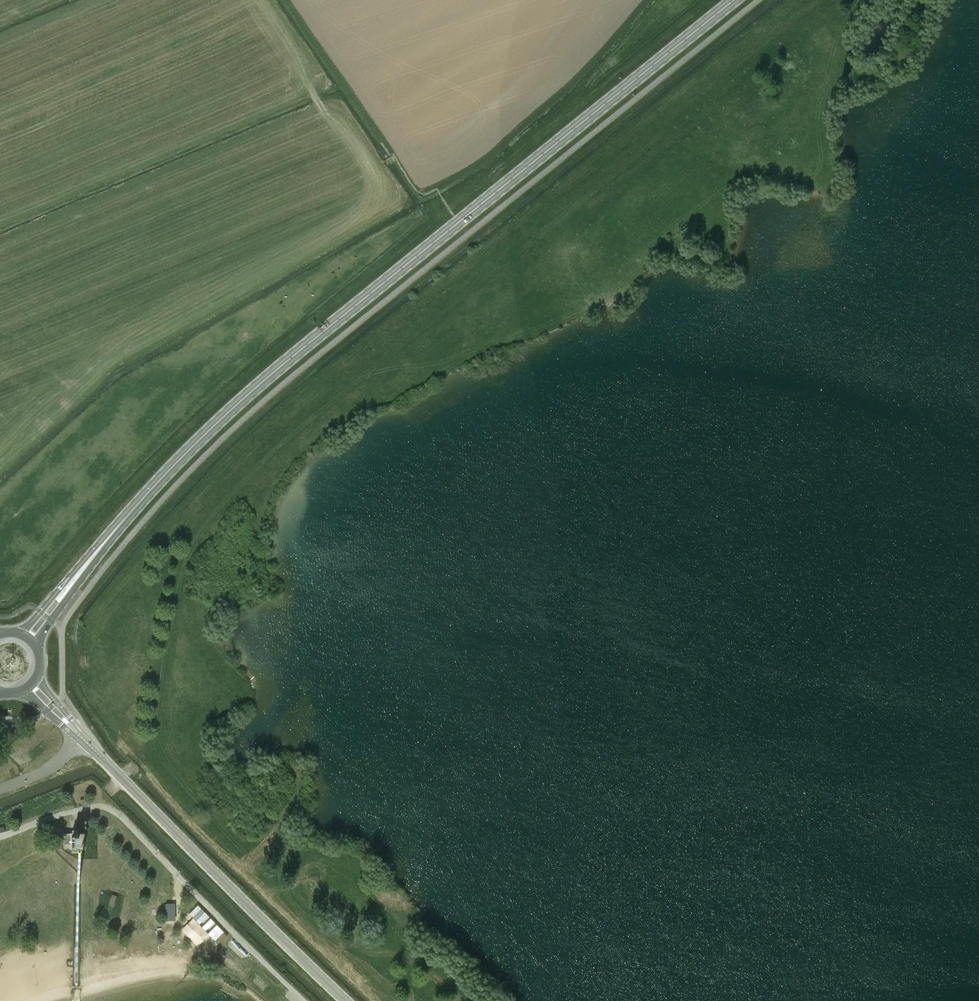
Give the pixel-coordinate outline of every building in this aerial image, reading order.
[(79,832),(77,832),(63,832),(63,842),(79,842),(79,832)] [(0,842),(0,869),(13,862),(2,841),(0,842)]
